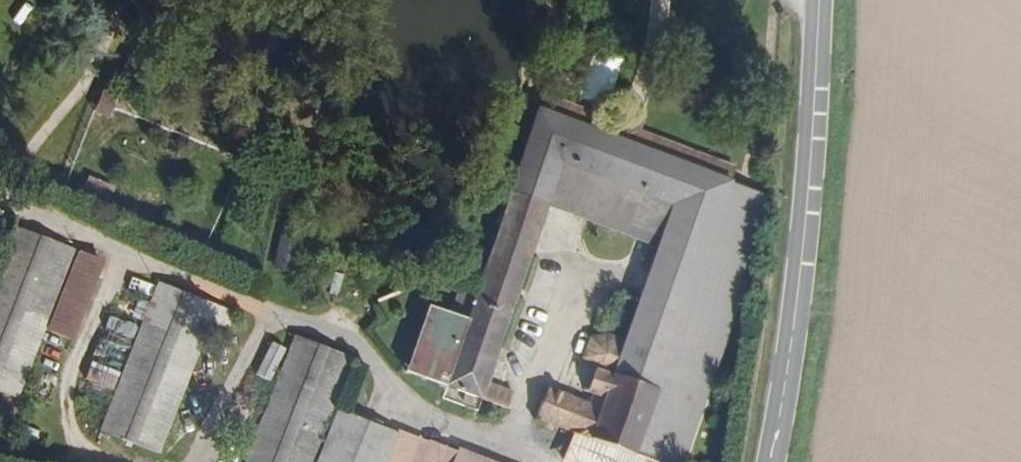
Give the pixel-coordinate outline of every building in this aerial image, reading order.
[(599,51),(589,88),(612,94),(622,58),(599,51)] [(108,93),(100,113),(113,118),(121,98),(108,93)] [(614,116),(611,124),(544,97),(539,110),(734,184),(738,174),(638,134),(640,126),(633,123),(614,116)] [(734,184),(539,110),(478,297),(463,291),(453,316),(471,323),(463,344),(434,334),(420,377),(510,411),(516,390),(493,381),(551,205),(557,186),(564,190),(573,166),(582,170),(566,211),(644,242),(660,200),(676,208),(661,248),(627,337),(613,330),(593,338),(585,358),(599,370),(592,391),(596,394),(591,405),(551,390),(540,422),(606,446),(626,453),(650,461),(681,461),(768,197),(734,184)] [(551,205),(566,211),(582,170),(573,166),(564,190),(557,186),(551,205)] [(644,242),(661,248),(676,208),(660,200),(644,242)] [(83,239),(25,215),(0,275),(0,377),(22,387),(83,239)] [(291,266),(301,228),(286,224),(275,262),(291,266)] [(229,321),(236,303),(164,273),(104,420),(161,444),(214,315),(229,321)] [(110,315),(106,331),(134,337),(138,321),(110,315)] [(355,353),(299,330),(244,461),(309,461),(355,353)] [(257,373),(275,382),(290,349),(273,341),(257,373)] [(88,379),(110,386),(113,375),(92,368),(88,379)] [(423,436),(343,402),(319,461),(413,461),(423,436)] [(607,461),(623,461),(626,453),(606,446),(602,460),(607,461)] [(461,452),(457,461),(485,461),(461,452)]
